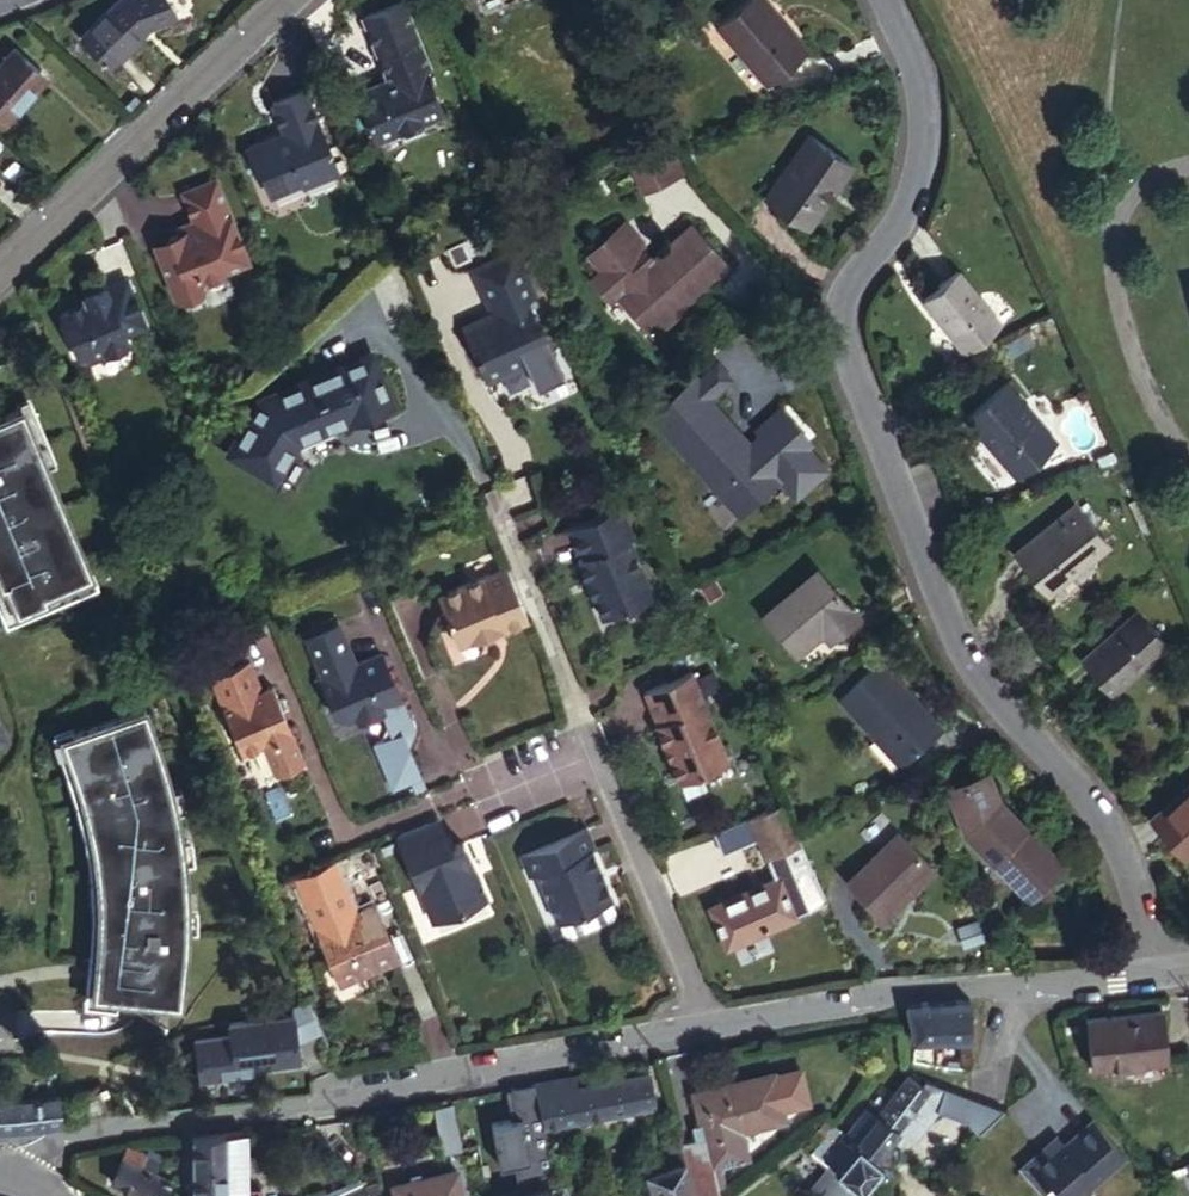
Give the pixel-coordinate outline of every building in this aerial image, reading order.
[(123,3),(155,32),(184,21),(167,0),(129,0),(123,3)] [(764,0),(753,0),(719,29),(771,88),(810,53),(764,0)] [(118,73),(155,32),(123,3),(85,43),(118,73)] [(431,67),(418,35),(379,51),(392,82),(380,87),(379,94),(373,92),(360,98),(377,139),(402,129),(403,132),(424,124),(423,121),(445,112),(428,69),(431,67)] [(10,43),(0,54),(0,122),(1,122),(43,75),(10,43)] [(342,176),(307,92),(273,106),(287,140),(280,143),(278,139),(248,151),(257,174),(264,176),(273,199),(305,186),(306,190),(342,176)] [(424,124),(403,132),(406,139),(426,131),(424,124)] [(622,150),(639,189),(683,169),(666,131),(622,150)] [(852,167),(811,139),(770,201),(811,230),(852,167)] [(229,278),(251,268),(217,185),(183,198),(195,228),(176,235),(179,241),(163,247),(168,258),(158,262),(175,304),(183,308),(201,300),(205,292),(223,285),(229,278)] [(729,264),(696,226),(651,266),(639,252),(645,247),(624,224),(592,253),(608,271),(596,281),(612,299),(617,294),(652,333),(729,264)] [(168,258),(163,247),(153,251),(158,262),(168,258)] [(518,251),(475,269),(494,314),(497,321),(489,325),(478,321),(463,327),(486,382),(527,365),(529,371),(537,375),(554,368),(557,360),(539,317),(536,318),(529,302),(539,298),(518,251)] [(1001,325),(957,272),(925,298),(969,352),(1001,325)] [(128,283),(105,292),(102,299),(103,304),(91,309),(89,305),(61,316),(80,364),(87,362),(89,366),(130,350),(126,340),(148,331),(128,283)] [(105,292),(87,300),(89,305),(91,309),(103,304),(102,299),(105,292)] [(494,314),(478,321),(489,325),(497,321),(494,314)] [(394,411),(373,357),(255,404),(229,449),(276,479),(299,444),(351,424),(352,428),(394,411)] [(726,367),(708,381),(720,397),(738,382),(726,367)] [(813,445),(787,412),(763,430),(769,436),(754,447),(719,405),(724,401),(720,397),(708,381),(704,377),(662,411),(746,514),(787,480),(780,472),(813,445)] [(1055,445),(1007,384),(968,416),(1016,477),(1055,445)] [(0,415),(0,601),(4,612),(91,577),(22,406),(0,415)] [(1104,541),(1073,501),(1015,548),(1047,589),(1104,541)] [(634,539),(621,509),(571,530),(584,559),(577,562),(602,620),(653,598),(629,541),(634,539)] [(849,599),(822,567),(766,617),(795,652),(824,627),(827,630),(833,638),(843,629),(831,615),(849,599)] [(531,624),(507,569),(436,603),(458,648),(478,638),(485,640),(503,631),(504,635),(531,624)] [(861,613),(849,599),(831,615),(843,629),(861,613)] [(1160,642),(1136,610),(1079,655),(1106,687),(1160,642)] [(338,624),(305,638),(322,679),(320,679),(335,717),(347,722),(357,718),(359,723),(384,712),(382,708),(401,700),(382,654),(356,665),(349,668),(346,660),(352,657),(338,624)] [(798,655),(827,630),(824,627),(795,652),(798,655)] [(478,638),(458,648),(460,652),(485,640),(478,638)] [(356,665),(352,657),(346,660),(349,668),(356,665)] [(948,728),(884,660),(846,696),(910,765),(948,728)] [(248,662),(207,679),(242,761),(268,750),(279,776),(305,765),(272,688),(261,693),(248,662)] [(727,766),(688,676),(642,696),(655,728),(651,729),(677,788),(727,766)] [(141,703),(61,732),(80,791),(92,872),(90,984),(182,993),(187,871),(174,803),(141,703)] [(987,771),(947,786),(965,831),(1029,899),(1063,868),(1027,828),(1025,830),(998,800),(987,771)] [(1148,823),(1184,860),(1188,855),(1188,782),(1148,823)] [(782,801),(749,816),(751,822),(768,860),(784,853),(793,875),(807,910),(827,902),(782,801)] [(437,814),(395,832),(431,919),(486,896),(462,839),(449,844),(437,814)] [(749,816),(712,831),(715,837),(751,822),(749,816)] [(596,845),(585,822),(518,852),(527,875),(536,871),(558,921),(560,920),(611,898),(613,898),(591,847),(596,845)] [(932,862),(903,827),(847,877),(876,911),(932,862)] [(332,983),(397,958),(372,895),(353,902),(333,851),(288,868),(332,983)] [(793,875),(780,881),(794,915),(807,910),(793,875)] [(780,881),(778,878),(709,907),(725,947),(795,918),(794,915),(780,881)] [(611,898),(560,920),(565,933),(572,935),(614,917),(617,911),(611,898)] [(936,1041),(969,1040),(968,1001),(934,1002),(936,1041)] [(913,1043),(936,1041),(934,1002),(905,1004),(913,1043)] [(1168,1058),(1163,1007),(1087,1014),(1092,1064),(1168,1058)] [(255,1071),(300,1065),(295,1022),(250,1028),(255,1071)] [(255,1071),(250,1028),(197,1035),(202,1077),(255,1071)] [(693,1093),(702,1128),(705,1139),(696,1141),(681,1144),(685,1158),(693,1186),(696,1195),(722,1195),(724,1195),(720,1183),(715,1167),(722,1166),(723,1169),(748,1162),(747,1158),(750,1157),(742,1132),(786,1121),(784,1110),(810,1103),(802,1071),(776,1077),(775,1074),(693,1093)] [(576,1081),(537,1088),(544,1127),(656,1106),(650,1074),(605,1081),(605,1085),(577,1091),(576,1081)] [(908,1076),(895,1092),(879,1113),(855,1143),(875,1159),(884,1147),(896,1132),(914,1110),(930,1091),(908,1076)] [(879,1113),(895,1092),(884,1083),(867,1105),(879,1113)] [(63,1119),(60,1092),(0,1097),(0,1123),(19,1122),(63,1119)] [(938,1154),(945,1162),(1000,1112),(966,1098),(957,1121),(965,1129),(938,1154)] [(867,1105),(844,1134),(855,1143),(879,1113),(867,1105)] [(434,1111),(434,1114),(442,1155),(460,1153),(453,1108),(434,1111)] [(493,1154),(524,1150),(520,1109),(488,1113),(493,1154)] [(927,1120),(914,1110),(896,1132),(905,1139),(913,1137),(927,1120)] [(1089,1121),(1061,1146),(1055,1152),(1050,1147),(1026,1168),(1043,1188),(1050,1195),(1076,1195),(1121,1157),(1089,1121)] [(831,1124),(807,1154),(831,1173),(823,1183),(840,1195),(859,1195),(871,1180),(881,1189),(894,1174),(888,1169),(875,1159),(855,1143),(844,1134),(831,1124)] [(824,1129),(820,1125),(814,1132),(818,1136),(824,1129)] [(705,1139),(702,1128),(694,1130),(696,1141),(705,1139)] [(242,1135),(193,1141),(192,1163),(242,1164),(242,1135)] [(1055,1152),(1061,1146),(1054,1137),(1018,1168),(1038,1192),(1043,1188),(1026,1168),(1050,1147),(1055,1152)] [(131,1147),(129,1148),(121,1159),(139,1169),(146,1156),(131,1147)] [(897,1156),(884,1147),(875,1159),(888,1169),(897,1156)] [(157,1163),(146,1156),(139,1169),(150,1176),(157,1163)] [(685,1158),(648,1168),(651,1181),(656,1195),(657,1195),(693,1186),(685,1158)] [(150,1176),(139,1169),(121,1159),(108,1179),(137,1195),(161,1195),(168,1186),(150,1176)] [(242,1164),(192,1163),(192,1184),(192,1190),(242,1190),(242,1164)] [(722,1166),(715,1167),(720,1183),(726,1181),(723,1169),(722,1166)] [(651,1181),(648,1168),(634,1176),(637,1186),(651,1181)] [(454,1171),(394,1183),(396,1195),(458,1195),(454,1171)] [(562,1184),(550,1187),(548,1180),(538,1182),(539,1189),(514,1195),(566,1195),(562,1184)] [(364,1183),(335,1195),(368,1195),(364,1183)] [(823,1183),(812,1195),(840,1195),(823,1183)] [(693,1186),(657,1195),(696,1195),(693,1186)]
